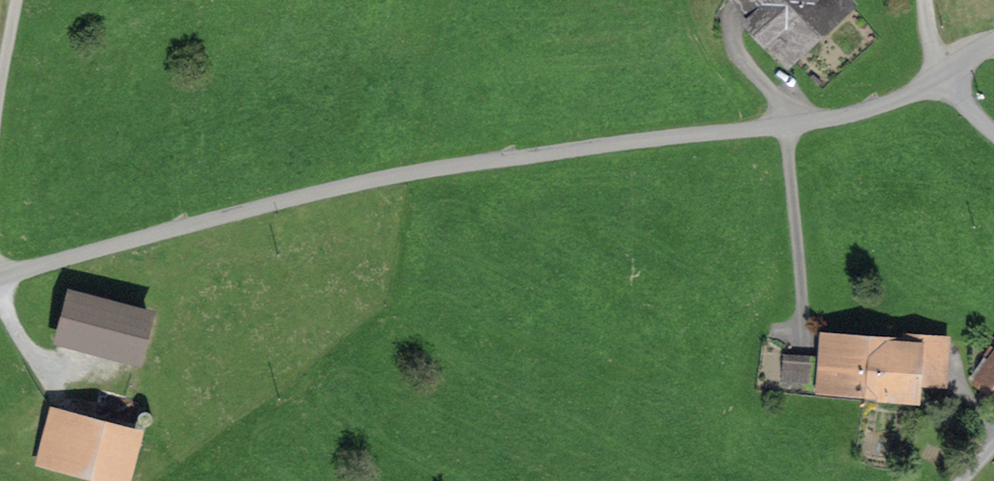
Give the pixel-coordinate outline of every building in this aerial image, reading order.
[(786,68),(858,6),(852,0),(728,0),(786,68)] [(143,359),(158,305),(71,281),(56,335),(143,359)] [(903,326),(902,334),(875,331),(869,395),(922,399),(924,379),(947,382),(952,330),(903,326)] [(817,390),(869,395),(875,331),(823,327),(817,390)] [(817,346),(784,345),(783,372),(816,374),(817,346)] [(988,353),(990,354),(973,377),(993,392),(993,345),(988,353)] [(146,424),(52,397),(36,455),(127,480),(129,480),(146,424)] [(143,417),(148,419),(153,417),(155,412),(154,406),(149,403),(144,403),(140,407),(139,413),(143,417)]
